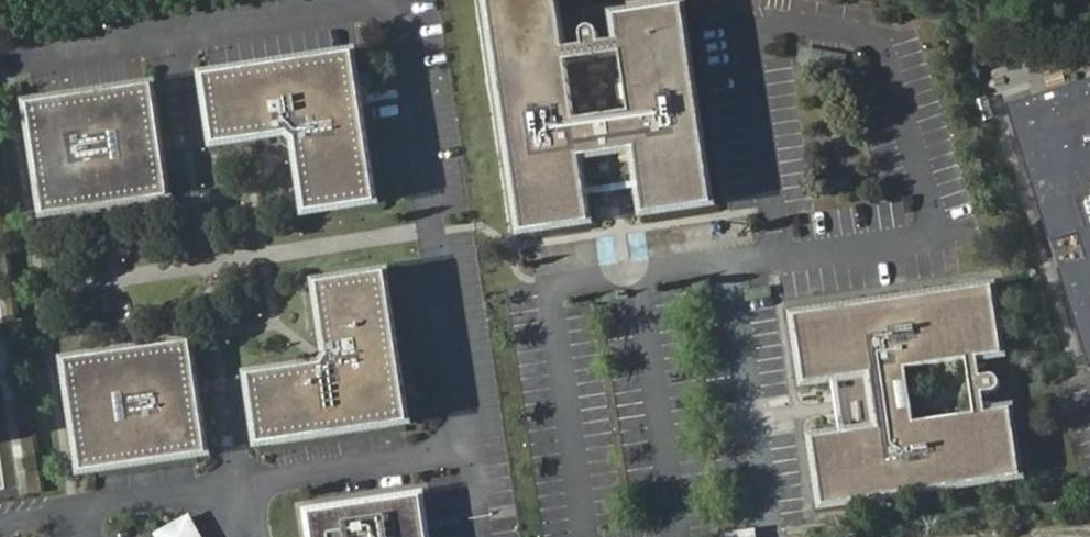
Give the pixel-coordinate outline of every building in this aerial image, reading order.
[(489,3),(524,232),(589,223),(580,157),(637,149),(648,215),(713,205),(685,7),(616,16),(620,40),(600,43),(599,36),(595,31),(583,32),(582,38),(583,45),(565,47),(557,0),(509,0),(489,3)] [(356,52),(208,75),(218,144),(284,133),(285,140),(288,143),(292,146),(299,146),(308,211),(377,201),(356,52)] [(172,195),(155,83),(30,102),(47,214),(108,204),(172,195)] [(1010,110),(1053,244),(1081,234),(1089,262),(1061,271),(1089,362),(1089,84),(1010,110)] [(314,364),(249,374),(260,447),(410,424),(388,274),(319,284),(328,349),(322,350),(318,353),(313,357),(314,364)] [(987,412),(984,392),(996,389),(998,381),(993,375),(982,376),(979,357),(1002,354),(991,287),(798,317),(809,382),(872,372),(879,429),(814,439),(824,504),(1021,475),(1010,408),(987,412)] [(212,454),(195,342),(128,352),(70,360),(87,473),(212,454)] [(311,512),(315,536),(428,536),(422,497),(311,512)] [(189,516),(152,534),(153,536),(200,536),(189,516)] [(723,533),(723,536),(756,536),(754,529),(723,533)]
